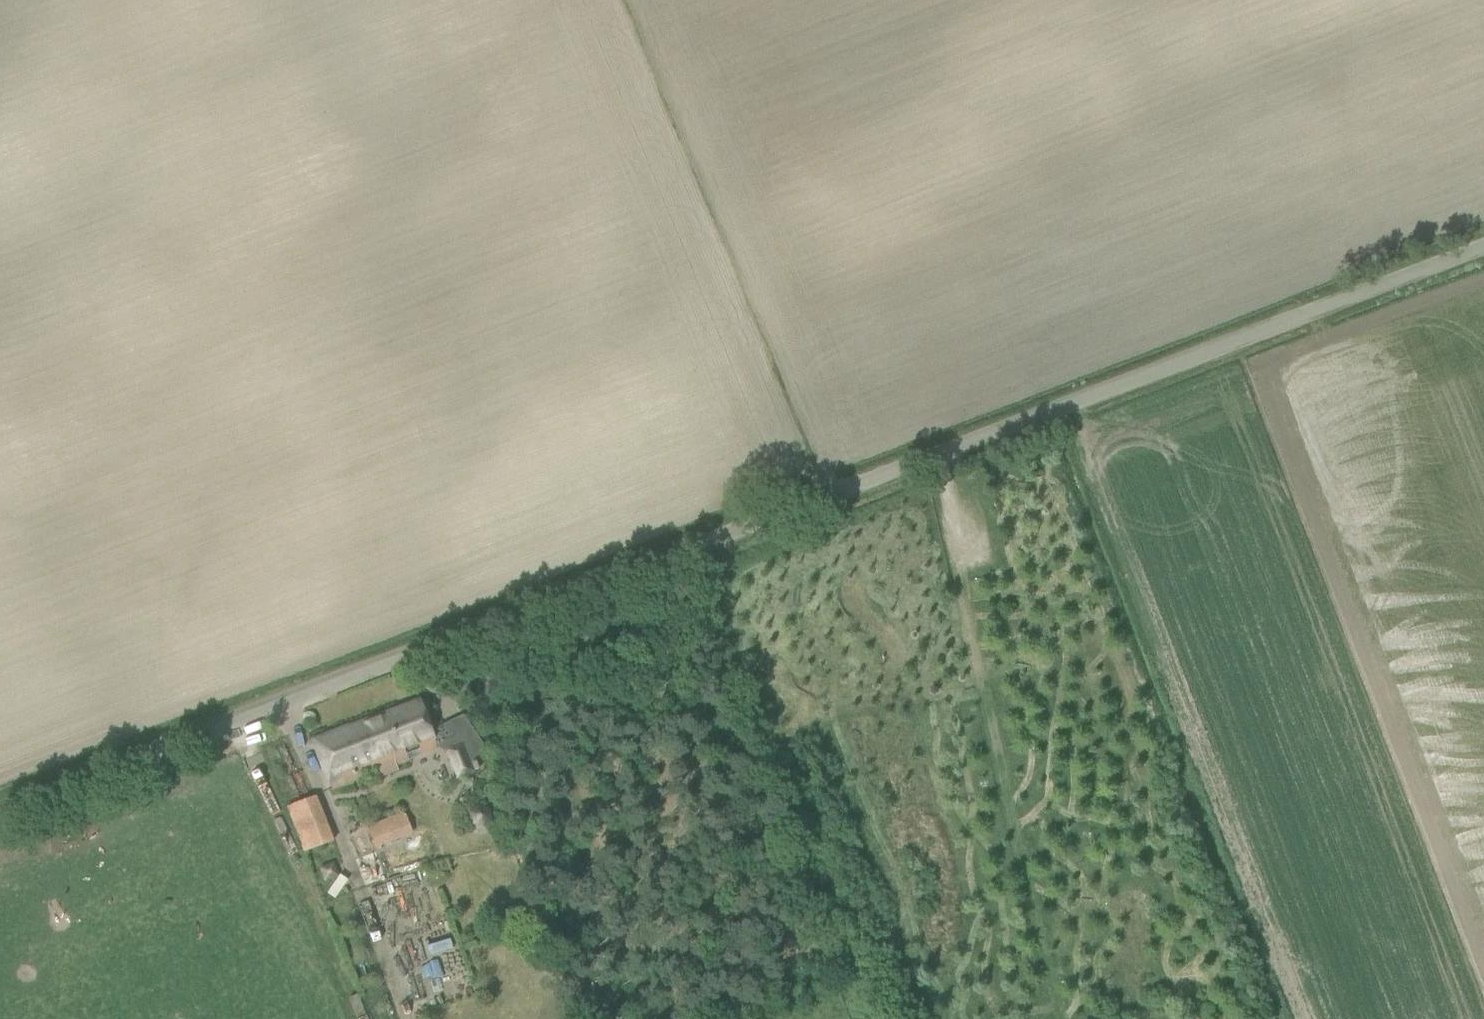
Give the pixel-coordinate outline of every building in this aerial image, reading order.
[(328,738),(335,756),(345,781),(410,757),(405,744),(432,734),(427,721),(420,703),(328,738)] [(462,743),(445,750),(456,778),(473,771),(462,743)] [(304,852),(335,841),(317,796),(286,808),(304,852)] [(414,834),(404,812),(366,830),(376,849),(414,834)] [(333,863),(321,867),(325,878),(337,874),(333,863)] [(433,962),(423,964),(425,979),(445,975),(443,967),(461,964),(456,938),(430,943),(433,962)]
